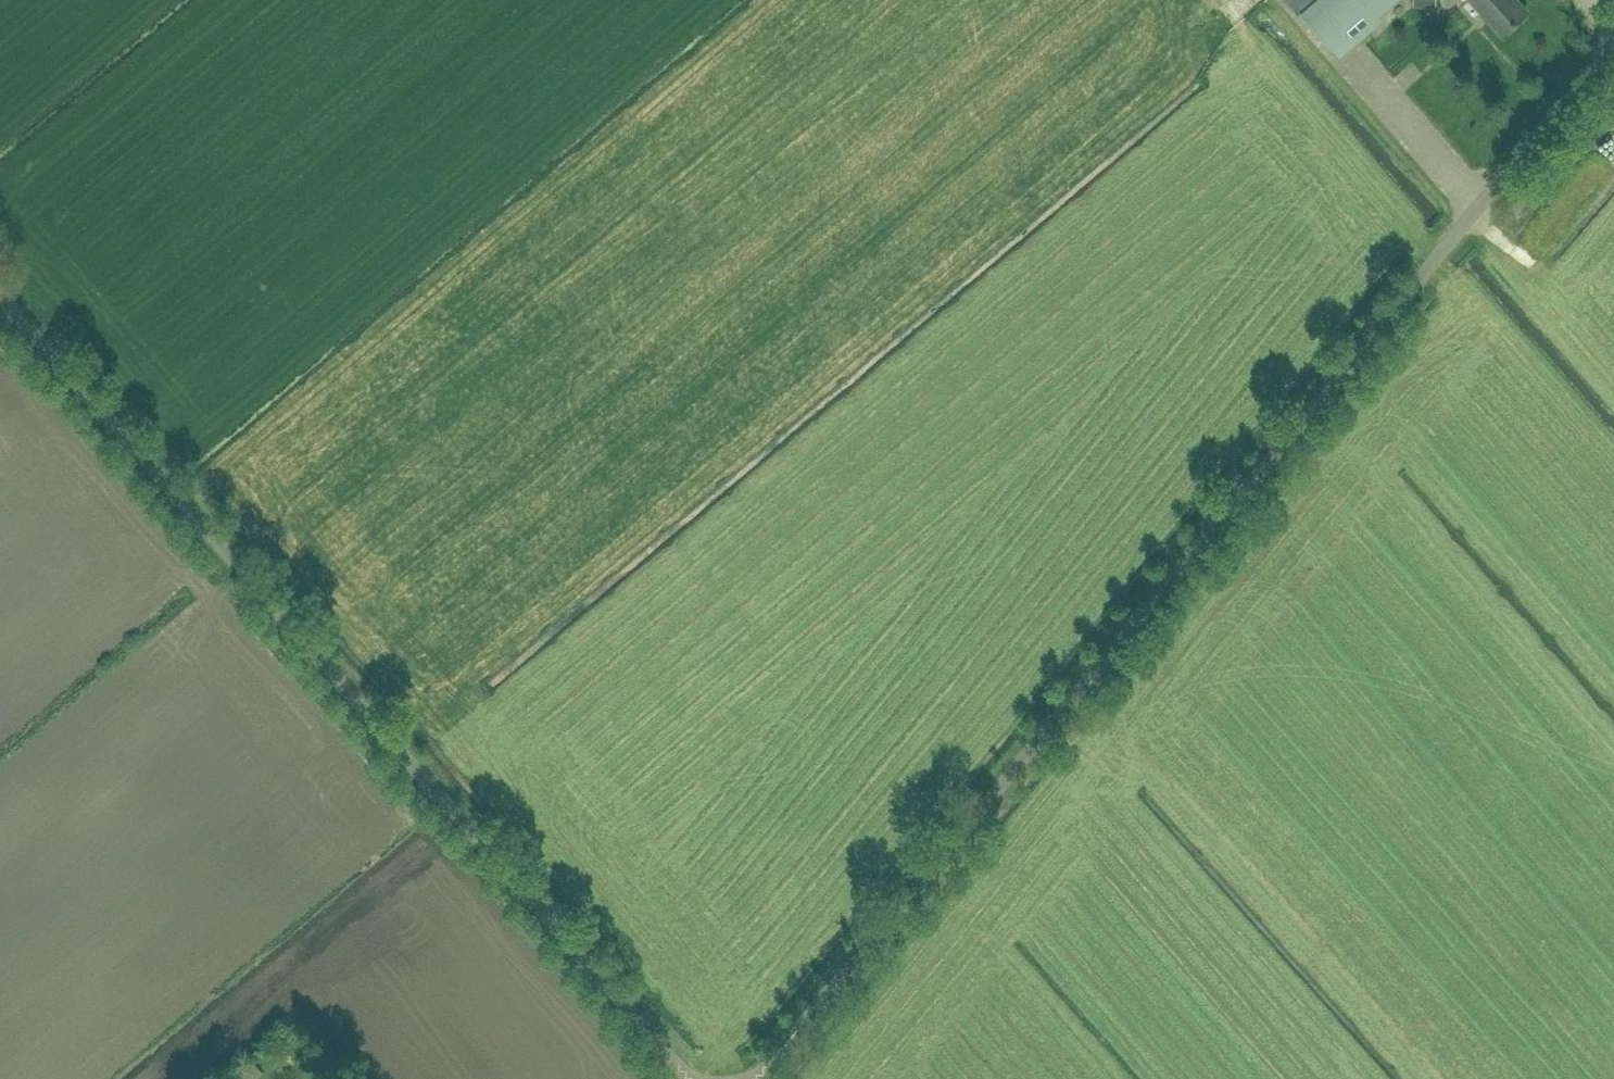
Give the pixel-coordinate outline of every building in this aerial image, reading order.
[(1338,55),(1378,20),(1374,15),(1391,0),(1291,0),(1338,55)] [(1526,10),(1517,0),(1470,0),(1501,33),(1526,10)] [(245,1078),(253,1078),(265,1074),(260,1062),(241,1070),(245,1078)]
